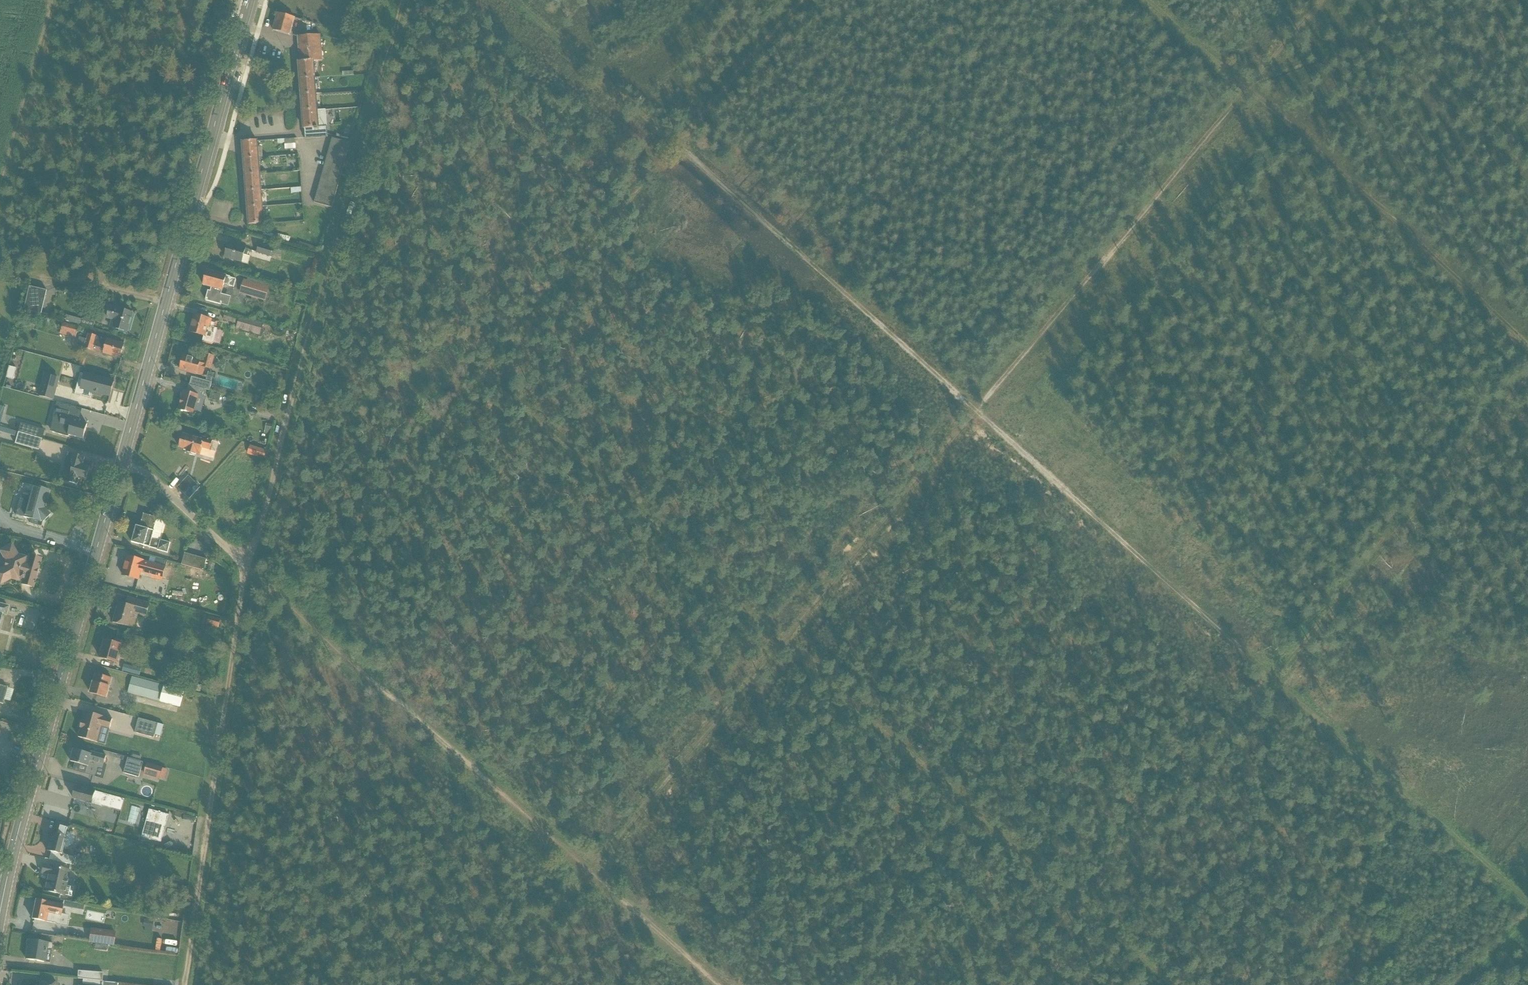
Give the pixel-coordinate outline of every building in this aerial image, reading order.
[(295,19),(278,14),(273,32),(290,36),(295,19)] [(300,63),(315,62),(323,61),(321,36),(298,38),(300,63)] [(299,63),(300,80),(316,79),(315,62),(300,63),(299,63)] [(301,96),(317,95),(316,79),(300,80),(301,96)] [(301,96),(303,112),(326,111),(326,106),(322,106),(321,101),(326,100),(325,95),(317,95),(301,96)] [(304,129),(326,128),(326,111),(303,112),(304,129)] [(327,138),(326,128),(304,129),(305,139),(327,138)] [(314,203),(332,208),(350,143),(332,138),(314,203)] [(285,150),(295,149),(294,139),(277,140),(278,144),(285,143),(285,145),(284,145),(285,150)] [(244,159),(259,158),(263,158),(262,148),(258,148),(258,141),(243,142),(244,159)] [(244,159),(245,176),(260,175),(259,158),(244,159)] [(246,192),(268,191),(267,174),(260,175),(245,176),(246,192)] [(246,192),(247,208),(263,207),(269,207),(268,191),(246,192)] [(248,225),(264,224),(263,207),(247,208),(248,225)] [(225,258),(248,264),(250,257),(247,256),(249,250),(229,244),(225,258)] [(274,249),(259,244),(256,253),(272,258),(273,254),(274,249)] [(206,301),(221,305),(223,296),(221,295),(222,292),(223,291),(224,285),(233,288),(236,280),(230,278),(230,277),(207,271),(203,286),(211,288),(210,292),(208,291),(206,301)] [(247,281),(244,280),(239,294),(265,301),(269,287),(267,287),(268,283),(248,277),(247,281)] [(29,287),(24,311),(26,311),(38,314),(41,315),(47,291),(29,287)] [(109,327),(127,332),(132,314),(110,307),(107,319),(111,321),(109,327)] [(33,330),(38,314),(26,311),(21,327),(33,330)] [(223,320),(237,324),(239,317),(225,313),(223,320)] [(64,320),(93,328),(94,322),(82,319),(82,320),(67,316),(66,316),(64,317),(64,320)] [(190,332),(205,337),(208,327),(210,328),(210,327),(213,328),(214,324),(211,323),(212,320),(195,316),(190,332)] [(239,317),(237,324),(236,329),(260,336),(263,324),(239,317)] [(79,327),(63,323),(60,334),(75,338),(79,327)] [(103,354),(120,359),(124,345),(88,335),(84,348),(93,351),(94,347),(104,350),(103,354)] [(180,370),(203,376),(205,369),(210,370),(214,357),(205,354),(203,362),(184,356),(180,370)] [(190,385),(204,389),(209,391),(214,374),(208,372),(206,381),(191,377),(190,385)] [(75,389),(109,398),(113,383),(79,373),(75,389)] [(60,379),(45,375),(38,397),(54,401),(60,379)] [(124,377),(119,386),(125,389),(129,380),(124,377)] [(179,410),(200,416),(206,397),(202,397),(204,389),(190,385),(187,393),(184,392),(179,410)] [(220,396),(211,394),(209,400),(218,402),(220,396)] [(68,435),(83,439),(87,425),(79,423),(80,420),(55,413),(53,423),(60,425),(58,431),(68,433),(68,435)] [(0,425),(13,429),(16,419),(3,415),(0,425)] [(41,439),(18,433),(14,444),(38,450),(41,439)] [(208,460),(213,443),(185,435),(179,452),(208,460)] [(248,454),(264,459),(266,452),(251,447),(248,454)] [(85,458),(68,453),(60,480),(77,485),(79,479),(86,481),(90,467),(82,465),(85,458)] [(31,485),(22,518),(30,520),(29,524),(40,527),(41,523),(42,523),(50,514),(44,508),(49,490),(31,485)] [(157,550),(167,553),(170,543),(159,540),(165,521),(157,519),(157,518),(143,514),(140,527),(136,526),(132,543),(157,550)] [(32,588),(39,560),(27,557),(27,558),(17,556),(11,544),(0,550),(0,555),(5,564),(4,567),(0,569),(0,587),(10,581),(20,583),(19,584),(32,588)] [(207,559),(185,554),(182,565),(203,571),(207,559)] [(163,579),(166,567),(128,557),(122,576),(139,581),(140,576),(162,582),(163,579)] [(146,618),(150,604),(128,599),(127,604),(118,602),(113,623),(134,629),(138,616),(146,618)] [(2,615),(6,616),(9,606),(0,604),(0,620),(2,615)] [(207,624),(218,628),(220,620),(209,617),(207,624)] [(133,642),(142,645),(144,639),(134,636),(133,642)] [(100,658),(118,663),(120,655),(124,657),(128,643),(115,640),(114,643),(105,641),(100,658)] [(179,656),(188,659),(190,652),(181,649),(179,656)] [(136,668),(123,665),(121,671),(134,674),(136,668)] [(90,693),(107,698),(112,679),(95,675),(90,693)] [(163,685),(132,677),(128,693),(159,701),(163,685)] [(201,686),(193,684),(192,690),(200,692),(201,686)] [(160,702),(180,707),(184,691),(164,686),(160,702)] [(81,729),(78,737),(105,745),(112,719),(85,712),(83,721),(82,721),(80,728),(81,729)] [(164,725),(139,719),(135,733),(153,738),(154,735),(161,736),(164,725)] [(85,774),(103,779),(107,765),(104,764),(106,756),(91,752),(91,754),(74,750),(73,754),(71,755),(70,758),(71,760),(71,762),(87,766),(85,774)] [(143,762),(128,758),(123,773),(139,777),(143,762)] [(163,768),(147,763),(143,776),(159,780),(163,768)] [(76,787),(73,799),(122,812),(126,799),(101,793),(76,787)] [(70,809),(90,814),(92,805),(72,799),(70,809)] [(142,837),(161,843),(169,815),(150,810),(142,837)] [(46,851),(63,855),(64,849),(66,850),(68,849),(70,849),(73,847),(75,845),(76,842),(76,840),(76,837),(75,835),(74,833),(72,832),(70,830),(72,825),(56,821),(53,834),(51,834),(46,851)] [(172,837),(170,844),(186,847),(187,840),(172,837)] [(74,865),(83,867),(85,860),(75,858),(74,865)] [(44,891),(71,897),(73,888),(66,886),(70,871),(43,865),(41,873),(47,874),(44,891)] [(62,906),(35,901),(32,919),(67,926),(69,916),(61,914),(62,906)] [(62,906),(83,910),(84,904),(63,901),(62,906)] [(160,930),(167,931),(169,921),(162,920),(160,930)] [(115,932),(90,929),(89,942),(113,945),(115,932)] [(24,959),(44,963),(46,948),(51,949),(52,943),(28,940),(24,959)] [(102,973),(78,971),(77,979),(82,979),(82,980),(102,982),(102,973)]
